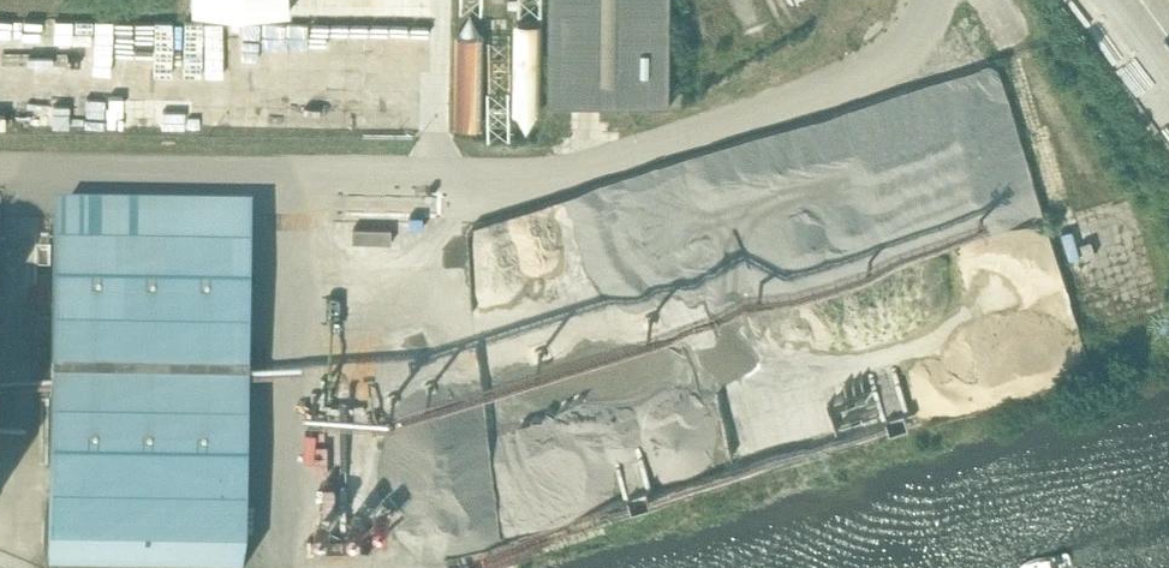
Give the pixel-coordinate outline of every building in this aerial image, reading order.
[(671,103),(672,0),(550,0),(549,101),(671,103)] [(671,103),(684,103),(684,90),(672,90),(671,103)] [(49,564),(238,567),(248,225),(54,222),(49,564)]
